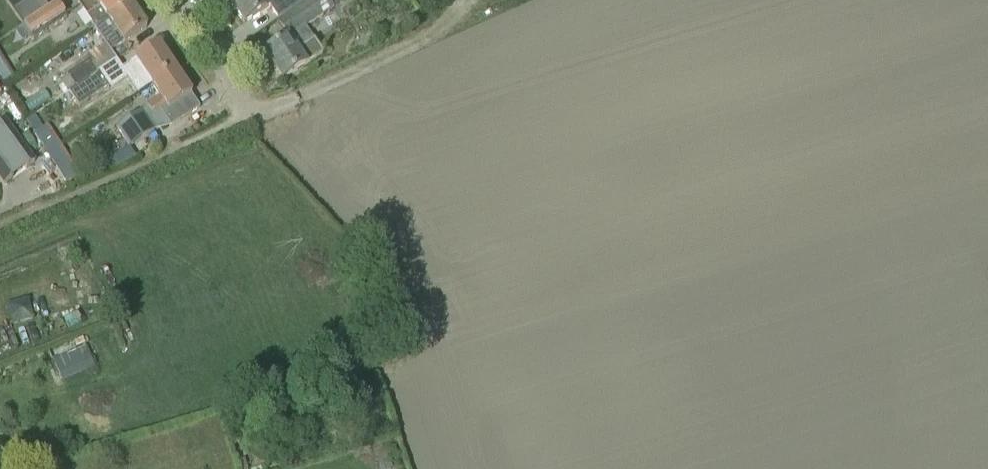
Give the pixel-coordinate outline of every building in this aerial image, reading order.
[(24,26),(48,9),(42,0),(30,0),(14,11),(24,26)] [(93,27),(106,18),(129,3),(127,0),(81,0),(77,3),(84,14),(93,27)] [(244,24),(266,9),(269,7),(278,19),(304,0),(227,0),(244,24)] [(292,36),(304,28),(333,8),(328,0),(310,0),(277,22),(288,39),(292,36)] [(45,90),(52,103),(58,99),(99,71),(100,72),(116,61),(111,53),(146,29),(129,3),(106,18),(93,27),(102,40),(106,46),(62,73),(66,78),(45,90)] [(24,26),(34,41),(66,19),(56,4),(48,9),(24,26)] [(292,36),(288,39),(264,55),(282,81),(322,54),(304,28),(292,36)] [(143,73),(152,85),(174,70),(158,45),(122,69),(130,82),(143,73)] [(153,102),(162,115),(169,125),(177,119),(181,120),(200,108),(174,70),(152,85),(159,97),(153,101),(153,102)] [(109,86),(100,72),(99,71),(58,99),(60,104),(65,109),(76,102),(79,106),(109,86)] [(162,115),(153,102),(153,101),(115,127),(129,148),(154,132),(148,124),(162,115)] [(0,123),(0,181),(2,184),(33,162),(4,121),(0,123)] [(129,148),(109,161),(111,164),(116,171),(135,157),(129,148)] [(13,313),(16,323),(32,318),(29,308),(13,313)] [(94,367),(85,347),(52,360),(61,381),(94,367)]
